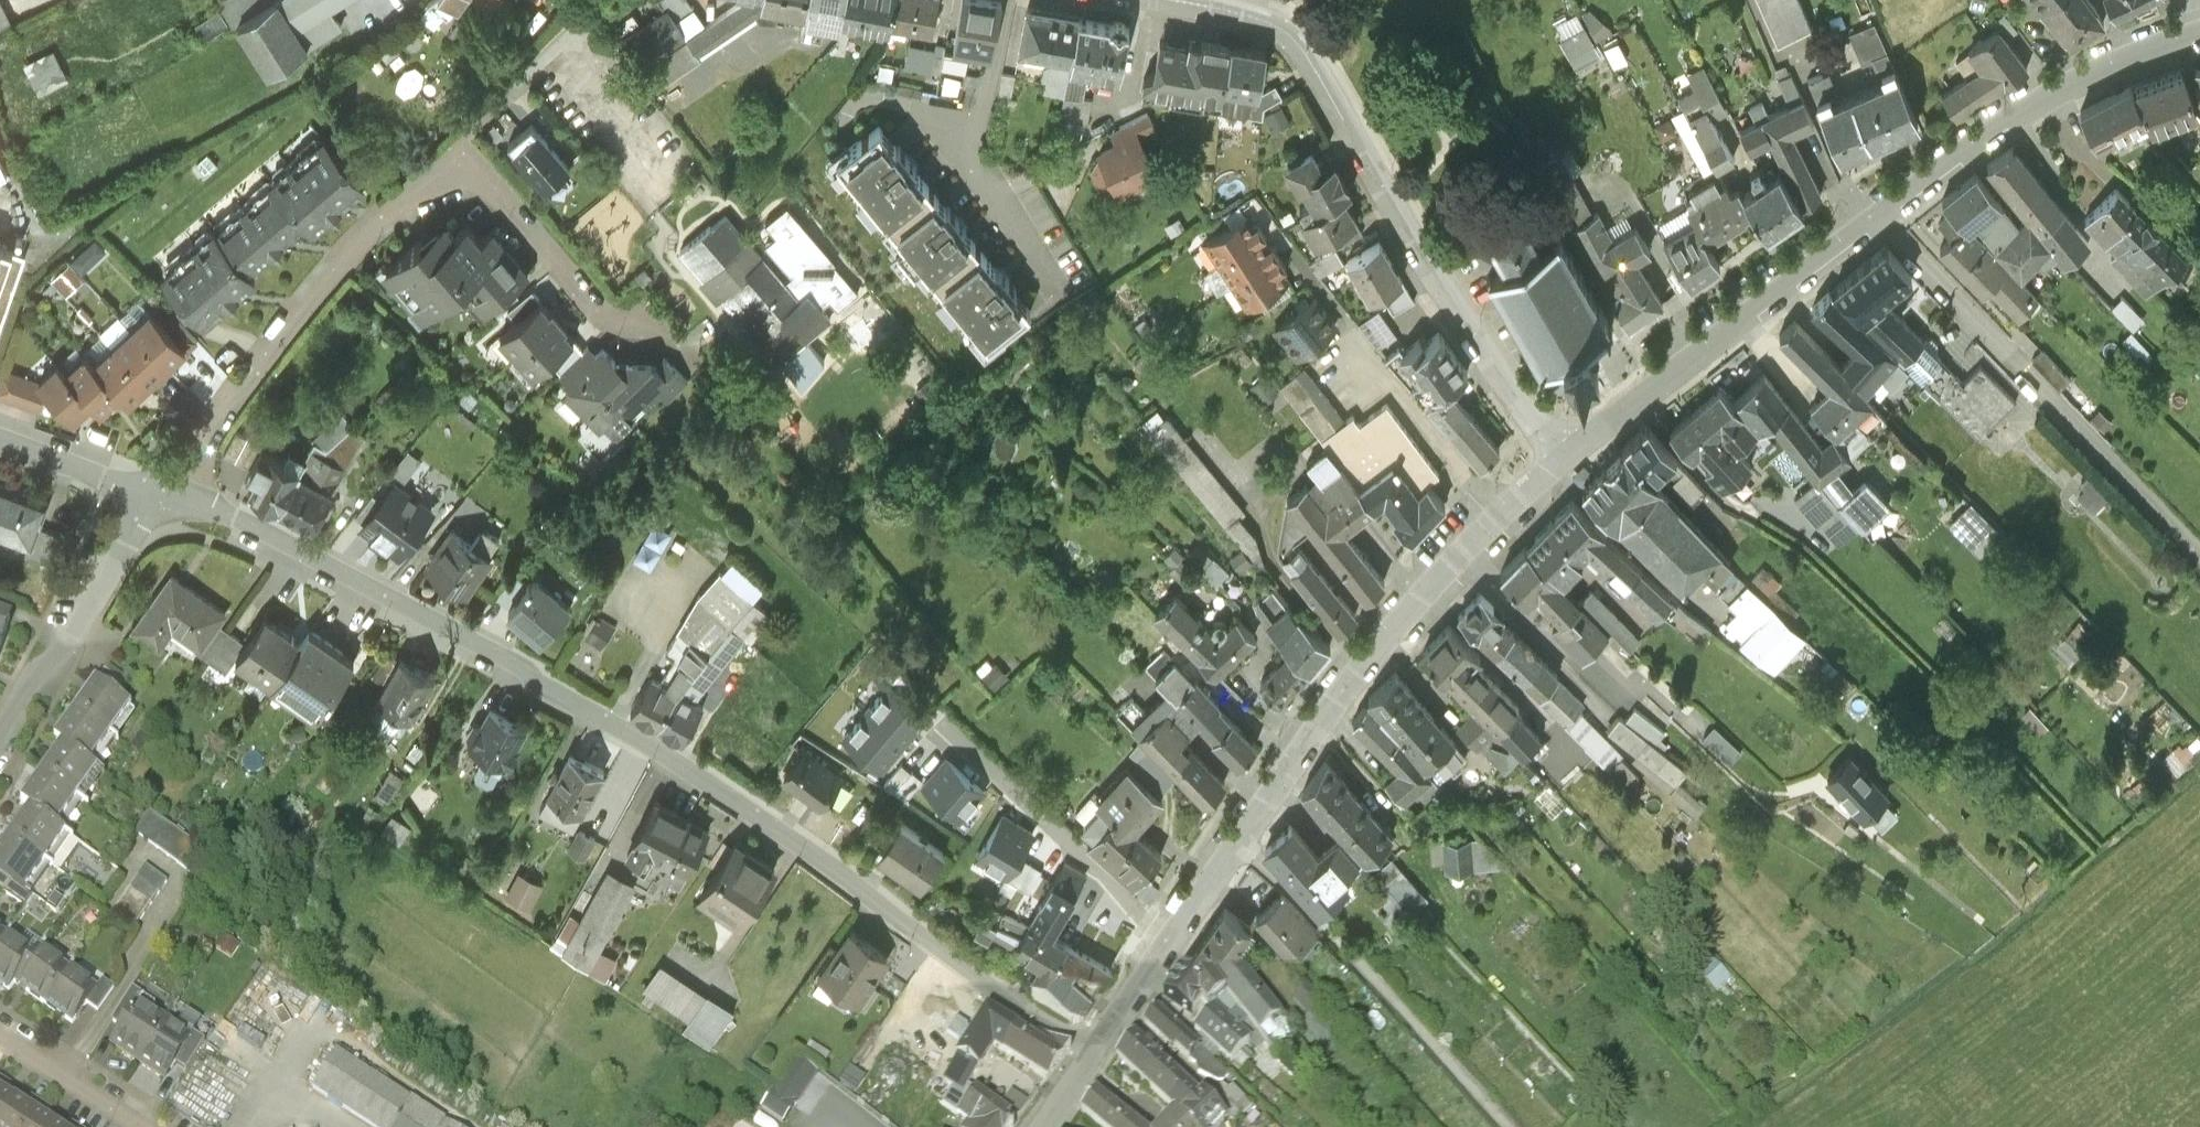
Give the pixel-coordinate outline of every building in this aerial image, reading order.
[(14,28),(1,0),(0,0),(0,34),(14,28)] [(222,1),(236,23),(272,0),(224,0),(222,1)] [(281,0),(272,0),(236,23),(267,72),(310,45),(281,0)] [(310,45),(342,25),(332,9),(346,0),(281,0),(310,45)] [(461,10),(467,0),(448,0),(461,10)] [(665,11),(667,9),(675,21),(694,8),(688,0),(659,0),(658,1),(665,11)] [(745,0),(742,0),(705,25),(687,38),(699,55),(756,15),(745,0)] [(756,15),(758,19),(775,23),(779,4),(763,1),(763,0),(745,0),(756,15)] [(763,1),(779,4),(805,10),(807,0),(763,0),(763,1)] [(824,13),(839,16),(842,0),(807,0),(805,10),(802,23),(817,26),(824,13)] [(839,16),(887,26),(892,0),(842,0),(839,16)] [(887,26),(905,29),(906,23),(934,28),(939,0),(892,0),(887,26)] [(993,0),(962,0),(954,47),(968,50),(992,54),(1002,2),(993,0)] [(1812,26),(1801,0),(1762,0),(1780,40),(1812,26)] [(2102,18),(2089,0),(2032,0),(2065,45),(2102,18)] [(2151,0),(2108,0),(2116,16),(2151,0)] [(1064,62),(1069,64),(1078,17),(1028,7),(1020,47),(1022,48),(1066,56),(1064,62)] [(229,25),(218,8),(197,21),(208,39),(229,25)] [(705,25),(694,8),(675,21),(687,38),(705,25)] [(675,21),(667,9),(665,11),(621,42),(636,64),(667,42),(671,49),(687,38),(675,21)] [(1579,10),(1557,22),(1564,34),(1560,36),(1577,68),(1603,54),(1579,10)] [(632,11),(611,27),(618,37),(640,20),(632,11)] [(1111,23),(1078,17),(1069,64),(1089,67),(1119,74),(1128,28),(1124,27),(1124,25),(1122,21),(1115,20),(1111,22),(1111,23)] [(1873,58),(1887,52),(1874,23),(1850,33),(1863,61),(1873,58)] [(1957,115),(2027,67),(2000,28),(1968,50),(1981,68),(1943,94),(1957,115)] [(1218,109),(1231,44),(1189,37),(1187,47),(1177,100),(1218,109)] [(699,55),(687,38),(671,49),(655,59),(670,80),(701,59),(698,55),(699,55)] [(1607,46),(1616,63),(1626,58),(1617,41),(1607,46)] [(937,42),(936,48),(932,71),(942,72),(944,59),(946,46),(946,44),(937,42)] [(1177,100),(1187,47),(1161,42),(1155,71),(1145,79),(1142,93),(1177,100)] [(936,48),(909,44),(905,66),(932,71),(936,48)] [(1231,44),(1218,109),(1247,115),(1251,92),(1258,94),(1267,52),(1231,44)] [(968,50),(954,47),(946,46),(944,59),(966,63),(968,50)] [(55,49),(25,65),(41,94),(70,78),(55,49)] [(1887,52),(1873,58),(1880,76),(1882,76),(1884,82),(1849,97),(1869,143),(1917,121),(1887,52)] [(1069,64),(1064,62),(1045,67),(1043,81),(1066,84),(1069,64)] [(1089,67),(1069,64),(1066,84),(1064,94),(1083,97),(1089,67)] [(960,73),(945,70),(942,86),(957,88),(960,73)] [(2195,111),(2182,72),(2136,88),(2146,116),(2152,127),(2195,111)] [(1017,76),(1003,73),(998,98),(1012,101),(1017,76)] [(1276,84),(1258,94),(1251,92),(1247,115),(1262,118),(1264,108),(1271,104),(1278,100),(1283,97),(1276,84)] [(2131,86),(2080,112),(2095,142),(2146,116),(2131,86)] [(1083,97),(1064,94),(1060,117),(1087,122),(1092,99),(1083,97)] [(1841,155),(1869,143),(1849,97),(1834,104),(1830,96),(1817,101),(1841,155)] [(1273,110),(1265,114),(1274,131),(1290,124),(1278,100),(1271,104),(1273,110)] [(1787,133),(1813,121),(1802,102),(1741,131),(1750,150),(1772,139),(1802,207),(1820,196),(1787,133)] [(1111,132),(1117,145),(1138,135),(1153,128),(1146,115),(1111,132)] [(1692,125),(1717,168),(1734,159),(1710,115),(1692,125)] [(896,144),(879,122),(836,157),(903,240),(896,245),(915,269),(922,263),(988,347),(1031,313),(1014,292),(1017,290),(998,266),(995,268),(964,229),(967,227),(949,204),(946,206),(915,167),(917,165),(899,142),(896,144)] [(503,133),(493,123),(484,131),(493,142),(503,133)] [(509,144),(515,151),(537,132),(530,124),(509,144)] [(569,167),(538,130),(537,132),(515,151),(546,188),(569,167)] [(1108,199),(1157,175),(1138,135),(1117,145),(1101,153),(1094,170),(1108,199)] [(313,221),(316,226),(365,183),(323,136),(275,178),(299,206),(313,221)] [(2039,230),(2063,212),(2013,149),(1987,166),(2028,218),(2039,230)] [(1304,218),(1343,196),(1350,192),(1334,164),(1325,170),(1313,150),(1286,165),(1298,187),(1301,185),(1312,203),(1299,210),(1304,218)] [(1575,229),(1594,218),(1572,178),(1580,174),(1568,152),(1541,167),(1575,229)] [(8,170),(0,153),(0,174),(8,170)] [(1694,224),(1708,245),(1744,220),(1734,199),(1719,174),(1691,191),(1688,216),(1694,224)] [(2042,266),(2057,252),(2039,230),(2028,218),(2019,227),(1975,176),(1941,202),(1952,214),(1968,230),(1970,229),(1979,222),(1983,227),(1983,229),(2005,257),(2022,274),(2037,259),(2042,266)] [(1745,198),(1770,233),(1802,207),(1778,177),(1745,198)] [(220,226),(258,269),(313,221),(299,206),(275,178),(220,226)] [(573,222),(582,232),(593,221),(606,234),(624,217),(636,229),(647,218),(613,183),(573,222)] [(2116,187),(2084,218),(2114,250),(2128,236),(2117,225),(2136,208),(2116,187)] [(1343,196),(1304,218),(1303,219),(1317,244),(1320,242),(1334,234),(1355,222),(1358,220),(1343,196)] [(1591,283),(1588,284),(1579,270),(1582,268),(1581,265),(1578,267),(1570,253),(1573,251),(1571,248),(1568,250),(1559,233),(1562,232),(1560,229),(1557,231),(1556,230),(1564,225),(1547,196),(1527,208),(1529,212),(1528,215),(1527,214),(1524,217),(1512,214),(1512,210),(1509,211),(1509,214),(1498,220),(1496,218),(1494,221),(1496,223),(1493,235),(1490,235),(1490,239),(1493,238),(1495,241),(1477,251),(1487,267),(1486,267),(1488,270),(1485,272),(1487,275),(1490,273),(1499,289),(1496,291),(1498,294),(1501,292),(1509,306),(1506,308),(1507,311),(1510,309),(1519,324),(1516,325),(1517,328),(1520,326),(1529,341),(1525,342),(1527,345),(1530,344),(1540,360),(1537,362),(1538,365),(1541,363),(1543,366),(1546,364),(1544,361),(1553,357),(1565,351),(1575,369),(1586,363),(1597,357),(1592,348),(1596,346),(1598,340),(1594,335),(1607,325),(1609,328),(1612,327),(1610,324),(1613,322),(1611,319),(1608,321),(1599,304),(1602,303),(1600,300),(1597,301),(1589,287),(1592,285),(1591,283)] [(1220,207),(1212,212),(1216,218),(1242,201),(1240,197),(1221,209),(1220,207)] [(744,237),(726,215),(712,227),(710,225),(680,250),(705,280),(703,282),(719,301),(724,298),(778,362),(779,360),(802,387),(831,363),(811,340),(836,320),(823,304),(830,298),(838,307),(857,292),(834,264),(836,263),(788,207),(768,223),(778,235),(768,243),(795,275),(784,284),(749,243),(747,244),(742,239),(744,237)] [(1231,228),(1247,218),(1240,207),(1224,217),(1231,228)] [(2128,236),(2114,250),(2152,288),(2166,274),(2184,256),(2136,208),(2117,225),(2128,236)] [(2063,212),(2039,230),(2057,252),(2065,261),(2073,255),(2088,244),(2071,221),(2063,212)] [(2027,324),(2046,305),(1980,239),(1970,229),(1968,230),(1952,214),(1939,225),(1952,238),(1939,250),(1985,292),(1990,287),(2027,324)] [(1630,325),(1663,304),(1636,259),(1649,251),(1635,229),(1634,230),(1614,241),(1606,228),(1598,215),(1594,218),(1575,229),(1572,231),(1630,325)] [(1614,241),(1634,230),(1626,216),(1606,228),(1614,241)] [(1220,264),(1260,238),(1266,234),(1259,224),(1253,228),(1247,218),(1231,228),(1206,243),(1220,264)] [(1184,228),(1179,219),(1168,225),(1173,234),(1184,228)] [(529,270),(495,231),(483,242),(468,225),(457,234),(445,220),(384,272),(424,319),(464,285),(484,308),(490,303),(509,286),(529,270)] [(1362,233),(1355,222),(1334,234),(1341,245),(1362,233)] [(1682,271),(1690,284),(1720,264),(1708,245),(1694,224),(1664,243),(1682,271)] [(220,226),(166,273),(207,321),(262,274),(258,269),(220,226)] [(1320,242),(1327,253),(1336,248),(1341,245),(1334,234),(1320,242)] [(1233,285),(1279,256),(1273,245),(1267,249),(1260,238),(1220,264),(1222,268),(1220,268),(1220,271),(1221,271),(1221,275),(1224,279),(1228,281),(1228,282),(1230,283),(1231,282),(1233,285)] [(1381,291),(1402,279),(1380,241),(1349,259),(1371,297),(1381,291)] [(26,255),(0,246),(0,330),(26,255)] [(1321,276),(1345,262),(1336,248),(1327,253),(1311,263),(1320,277),(1321,276)] [(1835,290),(1898,355),(1917,336),(1872,292),(1882,283),(1891,292),(1910,277),(1885,248),(1835,290)] [(1279,256),(1233,285),(1247,307),(1260,298),(1286,282),(1287,281),(1281,271),(1287,267),(1279,256)] [(67,293),(85,276),(70,259),(51,276),(67,293)] [(1415,300),(1402,279),(1381,291),(1394,312),(1415,300)] [(1129,287),(1124,280),(1115,286),(1120,293),(1129,287)] [(1286,282),(1260,298),(1268,310),(1293,293),(1286,282)] [(519,299),(509,286),(490,303),(500,315),(511,306),(519,299)] [(540,301),(530,289),(519,299),(511,306),(521,318),(540,301)] [(2126,293),(2114,302),(2132,326),(2144,317),(2126,293)] [(1828,294),(1812,310),(1846,342),(1846,341),(1857,351),(1843,368),(1866,393),(1883,374),(1896,357),(1828,294)] [(498,337),(515,356),(559,320),(542,300),(540,301),(521,318),(498,337)] [(1299,358),(1337,328),(1315,300),(1301,312),(1293,311),(1287,316),(1287,323),(1277,330),(1280,334),(1279,337),(1291,351),(1295,353),(1299,358)] [(1379,349),(1396,337),(1378,312),(1359,325),(1379,349)] [(1158,328),(1149,314),(1136,323),(1145,336),(1158,328)] [(153,317),(134,334),(167,370),(186,353),(166,331),(153,317)] [(178,320),(166,331),(186,353),(198,341),(178,320)] [(575,339),(559,320),(515,356),(532,376),(554,357),(573,340),(575,339)] [(1836,436),(1834,438),(1847,454),(1885,418),(1840,369),(1795,323),(1779,337),(1830,390),(1811,409),(1836,436)] [(2143,361),(2154,354),(2136,327),(2125,334),(2143,361)] [(1427,405),(1449,387),(1471,369),(1441,332),(1424,345),(1420,340),(1405,352),(1401,355),(1419,377),(1410,385),(1427,405)] [(116,350),(149,387),(167,370),(134,334),(116,350)] [(1917,336),(1898,355),(1980,439),(2016,403),(1979,366),(1962,382),(1917,336)] [(584,351),(573,340),(554,357),(565,369),(566,367),(584,351)] [(1387,358),(1410,385),(1419,377),(1401,355),(1405,352),(1401,347),(1387,358)] [(597,359),(587,348),(584,351),(566,367),(576,378),(597,359)] [(116,350),(97,367),(123,396),(130,404),(149,387),(116,350)] [(2044,350),(2032,361),(2061,389),(2073,378),(2044,350)] [(577,390),(593,406),(625,375),(637,364),(620,362),(616,365),(604,352),(597,359),(576,378),(582,385),(577,390)] [(97,367),(88,357),(68,375),(95,404),(103,414),(123,396),(97,367)] [(1896,357),(1883,374),(1891,380),(1889,382),(1898,390),(1913,371),(1896,357)] [(688,387),(662,363),(655,370),(643,383),(656,396),(668,408),(688,387)] [(637,364),(625,375),(593,406),(619,432),(656,396),(643,383),(655,370),(649,364),(637,364)] [(62,368),(42,386),(48,392),(76,422),(95,404),(68,375),(62,368)] [(1345,422),(1305,371),(1282,389),(1322,440),(1345,422)] [(48,392),(42,386),(2,373),(0,378),(0,404),(39,416),(48,392)] [(1277,393),(1264,375),(1251,385),(1264,403),(1277,393)] [(1777,428),(1794,414),(1764,376),(1733,403),(1743,413),(1741,415),(1757,431),(1770,420),(1777,428)] [(939,397),(926,382),(916,390),(929,405),(939,397)] [(1449,387),(1427,405),(1450,431),(1471,413),(1449,387)] [(1743,413),(1733,403),(1721,391),(1670,433),(1691,457),(1699,450),(1714,466),(1706,473),(1723,491),(1751,466),(1736,451),(1757,431),(1741,415),(1743,413)] [(1345,422),(1322,440),(1327,446),(1342,466),(1359,488),(1396,460),(1418,492),(1426,484),(1437,474),(1386,405),(1360,425),(1353,416),(1345,422)] [(1148,430),(1163,418),(1158,411),(1146,420),(1142,423),(1148,430)] [(328,449),(355,425),(343,412),(313,439),(316,443),(328,449)] [(1471,413),(1450,431),(1480,465),(1500,447),(1471,413)] [(1821,448),(1794,414),(1777,428),(1840,510),(1861,531),(1889,504),(1870,483),(1869,484),(1864,479),(1854,489),(1836,467),(1849,456),(1847,454),(1834,438),(1821,448)] [(1225,526),(1240,514),(1244,510),(1167,415),(1163,418),(1148,430),(1225,526)] [(316,443),(310,453),(343,470),(365,435),(355,425),(328,449),(316,443)] [(1624,448),(1651,477),(1664,465),(1666,468),(1676,459),(1647,427),(1624,448)] [(262,446),(236,432),(224,456),(250,470),(262,446)] [(1318,476),(1322,482),(1342,466),(1327,446),(1307,461),(1318,476)] [(1651,477),(1624,448),(1583,490),(1683,589),(1721,551),(1681,509),(1651,477)] [(282,509),(302,469),(266,450),(255,472),(265,477),(256,495),(282,509)] [(302,469),(282,509),(314,525),(343,470),(310,453),(302,469)] [(403,485),(420,464),(408,454),(391,476),(403,485)] [(2074,458),(2061,472),(2098,504),(2110,490),(2074,458)] [(1412,539),(1445,504),(1426,484),(1418,492),(1396,460),(1359,488),(1376,509),(1384,502),(1397,518),(1394,522),(1412,539)] [(1308,484),(1346,533),(1376,509),(1359,488),(1342,466),(1322,482),(1318,476),(1308,484)] [(1684,470),(1671,483),(1692,505),(1701,496),(1705,499),(1709,495),(1684,470)] [(1366,598),(1387,581),(1346,533),(1308,484),(1288,501),(1366,598)] [(0,486),(0,537),(2,535),(33,546),(39,529),(48,504),(0,486)] [(368,525),(364,529),(372,535),(372,541),(383,549),(387,547),(399,556),(431,513),(396,487),(385,502),(368,525)] [(368,525),(385,502),(375,495),(358,518),(368,525)] [(1572,502),(1527,551),(1556,581),(1588,547),(1628,583),(1643,568),(1590,520),(1591,519),(1572,502)] [(1256,533),(1240,514),(1225,526),(1242,547),(1252,560),(1271,582),(1277,578),(1264,562),(1256,533)] [(656,519),(635,554),(652,565),(673,529),(656,519)] [(61,537),(39,529),(33,546),(29,555),(47,563),(61,537)] [(452,530),(426,569),(468,598),(494,559),(489,555),(473,544),(452,530)] [(483,530),(473,544),(489,555),(499,540),(483,530)] [(1217,581),(1228,569),(1198,541),(1188,553),(1217,581)] [(1292,570),(1307,558),(1297,545),(1282,557),(1292,570)] [(1252,560),(1242,547),(1230,556),(1241,570),(1252,560)] [(1525,549),(1501,574),(1528,599),(1535,592),(1541,599),(1558,583),(1556,581),(1527,551),(1525,549)] [(1338,632),(1357,616),(1310,556),(1307,558),(1292,570),(1290,571),(1338,632)] [(1178,578),(1184,584),(1192,576),(1174,559),(1168,565),(1179,576),(1178,578)] [(761,587),(736,563),(701,601),(680,634),(706,655),(752,602),(750,600),(761,587)] [(1827,658),(1728,565),(1719,575),(1728,584),(1720,592),(1729,600),(1729,601),(1756,627),(1741,644),(1774,668),(1796,644),(1820,666),(1827,658)] [(1116,580),(1105,566),(1090,577),(1100,591),(1116,580)] [(1670,593),(1643,568),(1628,583),(1655,609),(1680,633),(1681,632),(1696,645),(1711,629),(1695,617),(1686,610),(1670,593)] [(172,576),(134,630),(158,647),(168,634),(196,654),(216,624),(224,614),(172,576)] [(514,614),(532,591),(518,579),(499,602),(514,614)] [(514,614),(512,614),(530,630),(540,639),(571,606),(542,580),(532,591),(514,614)] [(1553,627),(1564,639),(1589,615),(1577,603),(1558,583),(1541,599),(1561,620),(1553,627)] [(1268,620),(1287,604),(1273,586),(1263,593),(1262,592),(1256,597),(1258,606),(1268,620)] [(1577,603),(1589,615),(1608,635),(1605,639),(1624,657),(1639,640),(1590,590),(1577,603)] [(1217,673),(1253,637),(1236,619),(1227,628),(1226,624),(1225,621),(1221,619),(1217,620),(1215,621),(1213,624),(1212,626),(1213,630),(1175,592),(1155,611),(1217,673)] [(1480,595),(1459,617),(1496,652),(1513,633),(1490,611),(1494,608),(1480,595)] [(768,616),(752,602),(706,655),(722,669),(768,616)] [(1278,635),(1297,615),(1287,604),(1268,620),(1267,621),(1278,635)] [(582,633),(607,644),(617,618),(593,608),(582,633)] [(2058,637),(2080,659),(2106,633),(2085,611),(2058,637)] [(1310,669),(1331,645),(1297,614),(1297,615),(1278,635),(1290,649),(1310,669)] [(1,644),(11,619),(0,615),(0,643),(1,644)] [(1583,660),(1605,639),(1608,635),(1589,615),(1564,639),(1583,660)] [(307,644),(268,618),(249,646),(238,663),(277,688),(283,679),(307,644)] [(238,663),(249,646),(227,631),(216,624),(196,654),(206,661),(226,674),(236,661),(238,663)] [(1441,668),(1464,693),(1481,676),(1461,656),(1469,648),(1450,627),(1423,654),(1439,670),(1441,668)] [(1557,676),(1513,633),(1496,652),(1540,694),(1555,677),(1557,676)] [(666,652),(675,659),(679,663),(692,673),(706,655),(680,634),(666,652)] [(307,644),(283,679),(318,703),(348,660),(313,636),(307,644)] [(1178,696),(1196,679),(1166,647),(1148,664),(1169,686),(1178,696)] [(1278,702),(1310,669),(1290,649),(1261,681),(1277,700),(1278,702)] [(722,669),(706,655),(692,673),(707,685),(722,669)] [(659,666),(653,677),(667,685),(679,663),(675,659),(668,671),(659,666)] [(997,689),(1011,675),(996,660),(982,673),(997,689)] [(402,663),(381,698),(412,716),(433,682),(402,663)] [(635,710),(659,726),(677,693),(692,673),(679,663),(667,685),(653,677),(635,710)] [(105,671),(98,682),(119,697),(127,686),(105,671)] [(659,726),(684,740),(705,706),(694,700),(707,685),(692,673),(677,693),(659,726)] [(1395,674),(1368,699),(1426,767),(1432,762),(1444,776),(1451,770),(1454,774),(1461,767),(1458,764),(1465,757),(1453,743),(1454,741),(1395,674)] [(1539,737),(1481,676),(1464,693),(1522,752),(1539,737)] [(1555,677),(1540,694),(1537,696),(1564,723),(1583,704),(1555,677)] [(1239,760),(1256,744),(1219,704),(1221,703),(1197,678),(1196,679),(1178,696),(1179,697),(1200,719),(1239,760)] [(77,711),(113,736),(134,707),(119,697),(98,682),(77,711)] [(1131,722),(1141,733),(1168,707),(1179,697),(1178,696),(1169,686),(1131,722)] [(1168,707),(1189,730),(1200,719),(1179,697),(1168,707)] [(2031,701),(2023,708),(2041,729),(2049,722),(2031,701)] [(1393,729),(1367,705),(1353,722),(1400,768),(1386,780),(1403,800),(1420,785),(1427,794),(1438,784),(1414,756),(1393,729)] [(1202,801),(1225,779),(1190,742),(1187,745),(1180,738),(1189,730),(1168,707),(1141,733),(1139,735),(1142,738),(1175,773),(1202,801)] [(470,735),(472,746),(485,752),(505,764),(525,729),(490,709),(483,721),(476,723),(470,735)] [(1477,710),(1461,726),(1482,748),(1487,743),(1482,738),(1494,727),(1477,710)] [(113,736),(77,711),(57,740),(64,744),(93,765),(113,736)] [(1581,718),(1571,729),(1586,745),(1597,734),(1581,718)] [(1630,739),(1613,724),(1605,733),(1622,748),(1630,739)] [(1586,745),(1571,729),(1564,736),(1580,751),(1586,745)] [(1141,759),(1132,769),(1158,792),(1175,773),(1142,738),(1132,750),(1141,759)] [(93,765),(64,744),(43,773),(79,798),(100,770),(93,765)] [(805,748),(783,778),(818,804),(825,795),(838,777),(841,774),(805,748)] [(505,764),(485,752),(476,768),(479,779),(487,784),(495,782),(505,764)] [(1676,761),(1664,752),(1656,762),(1668,771),(1676,761)] [(571,755),(548,799),(581,817),(605,773),(571,755)] [(1622,756),(1612,765),(1628,783),(1638,774),(1622,756)] [(1885,791),(1852,757),(1829,779),(1831,781),(1856,807),(1863,813),(1885,791)] [(1549,758),(1544,762),(1548,766),(1552,762),(1549,758)] [(1363,858),(1365,860),(1387,839),(1390,843),(1394,839),(1391,836),(1393,834),(1326,761),(1303,792),(1343,836),(1363,858)] [(1116,812),(1136,830),(1165,798),(1158,792),(1132,769),(1126,764),(1096,798),(1101,804),(1114,815),(1116,812)] [(403,779),(392,770),(377,791),(389,799),(403,779)] [(79,798),(43,773),(22,802),(32,809),(58,828),(79,798)] [(1697,811),(1707,800),(1681,776),(1671,788),(1697,811)] [(851,787),(838,777),(825,795),(837,803),(839,804),(851,787)] [(1856,807),(1831,781),(1822,789),(1848,815),(1856,807)] [(709,832),(655,803),(628,853),(636,857),(636,864),(647,870),(652,861),(665,867),(663,876),(680,885),(709,832)] [(1114,815),(1101,804),(1081,827),(1094,838),(1114,815)] [(58,828),(32,809),(12,837),(48,862),(60,871),(80,843),(58,828)] [(1136,830),(1116,812),(1114,815),(1094,838),(1087,844),(1132,884),(1143,872),(1162,851),(1136,830)] [(216,858),(149,814),(136,834),(202,878),(216,858)] [(392,814),(381,831),(400,843),(411,826),(392,814)] [(902,823),(880,855),(920,882),(942,850),(902,823)] [(1292,881),(1319,857),(1293,827),(1266,851),(1292,881)] [(594,838),(579,830),(569,849),(585,857),(594,838)] [(1343,836),(1322,855),(1332,867),(1341,877),(1363,858),(1343,836)] [(12,837),(0,854),(0,873),(26,892),(48,862),(12,837)] [(1043,849),(1063,861),(1070,849),(1050,837),(1043,849)] [(1469,840),(1445,842),(1447,869),(1471,867),(1469,840)] [(701,895),(737,920),(770,873),(734,848),(701,895)] [(1319,857),(1292,881),(1319,911),(1323,908),(1349,885),(1341,877),(1332,867),(1322,855),(1319,857)] [(1376,871),(1386,882),(1401,869),(1402,868),(1392,857),(1376,871)] [(1066,863),(1054,883),(1073,894),(1085,874),(1066,863)] [(1262,910),(1280,890),(1253,866),(1235,885),(1262,910)] [(147,869),(115,914),(135,929),(167,884),(147,869)] [(1427,899),(1401,869),(1386,882),(1388,883),(1412,911),(1427,899)] [(633,884),(608,871),(568,941),(563,950),(588,967),(599,948),(633,884)] [(542,883),(519,872),(506,896),(529,908),(542,883)] [(1159,887),(1143,872),(1132,884),(1150,901),(1159,887)] [(0,873),(0,890),(23,907),(31,896),(26,892),(0,873)] [(1054,883),(1052,882),(1030,921),(1040,927),(1053,934),(1075,895),(1073,894),(1054,883)] [(1393,928),(1412,911),(1388,883),(1368,900),(1393,928)] [(1308,940),(1317,932),(1281,893),(1256,916),(1292,955),(1296,951),(1302,958),(1315,947),(1308,940)] [(1225,908),(1193,955),(1215,981),(1226,995),(1260,1036),(1283,1018),(1231,955),(1252,927),(1225,908)] [(1017,945),(1029,924),(1003,914),(997,928),(994,933),(1017,945)] [(994,933),(997,928),(983,919),(976,932),(990,940),(994,933)] [(1045,979),(1066,942),(1053,934),(1040,927),(1030,921),(1029,924),(1017,945),(1015,947),(1038,961),(1032,971),(1045,979)] [(7,934),(0,944),(0,984),(10,991),(16,984),(37,955),(7,934)] [(849,935),(820,976),(856,1002),(885,960),(849,935)] [(563,950),(568,941),(560,936),(555,944),(563,950)] [(1084,1021),(1091,1009),(1073,999),(1081,986),(1096,995),(1112,968),(1066,942),(1045,979),(1033,999),(1072,1021),(1084,1021)] [(16,984),(45,1004),(70,967),(42,947),(37,955),(16,984)] [(617,957),(599,948),(588,967),(605,978),(617,957)] [(1226,995),(1215,981),(1193,955),(1163,998),(1191,1016),(1201,1002),(1209,1010),(1226,995)] [(733,1009),(665,965),(647,992),(689,1019),(684,1027),(710,1044),(733,1009)] [(45,1004),(74,1024),(87,1004),(99,987),(70,967),(45,1004)] [(1723,967),(1706,981),(1716,993),(1733,979),(1723,967)] [(103,982),(99,987),(87,1004),(99,1012),(115,990),(103,982)] [(1307,986),(1292,999),(1307,1015),(1318,1005),(1321,1002),(1307,986)] [(145,997),(133,990),(112,1022),(123,1030),(143,1000),(145,997)] [(1226,995),(1209,1010),(1212,1014),(1213,1012),(1227,1025),(1235,1016),(1246,1027),(1238,1036),(1249,1046),(1260,1036),(1226,995)] [(113,1046),(140,1063),(169,1016),(143,1000),(123,1030),(113,1046)] [(1047,1083),(1071,1048),(1030,1029),(1027,1033),(987,1008),(957,1058),(959,1059),(981,1070),(994,1048),(1047,1083)] [(1190,1061),(1199,1050),(1155,1010),(1145,1023),(1174,1051),(1176,1048),(1190,1061)] [(1232,1065),(1249,1046),(1238,1036),(1246,1027),(1235,1016),(1227,1025),(1213,1012),(1212,1014),(1195,1032),(1203,1039),(1220,1054),(1232,1065)] [(195,1033),(169,1016),(140,1063),(165,1079),(174,1065),(195,1033)] [(205,1039),(195,1033),(174,1065),(183,1071),(185,1072),(205,1039)] [(1138,1079),(1142,1081),(1161,1061),(1134,1037),(1117,1058),(1138,1079)] [(1220,1054),(1203,1039),(1196,1047),(1199,1050),(1213,1062),(1220,1054)] [(343,1045),(314,1090),(373,1126),(474,1126),(343,1045)] [(832,1059),(813,1047),(806,1059),(825,1070),(832,1059)] [(1199,1050),(1190,1061),(1196,1067),(1199,1075),(1217,1084),(1223,1084),(1230,1077),(1213,1062),(1199,1050)] [(941,1105),(960,1118),(978,1094),(970,1090),(981,1070),(959,1059),(941,1088),(949,1095),(941,1105)] [(1175,1113),(1189,1126),(1221,1126),(1227,1121),(1209,1102),(1203,1095),(1199,1098),(1161,1061),(1142,1081),(1175,1113)] [(829,1086),(796,1065),(777,1094),(798,1107),(810,1115),(829,1086)] [(0,1089),(0,1126),(18,1100),(0,1089)] [(1221,1089),(1209,1102),(1227,1121),(1233,1126),(1239,1126),(1254,1110),(1232,1089),(1227,1094),(1221,1089)] [(777,1094),(764,1115),(783,1126),(785,1126),(798,1107),(777,1094)] [(978,1094),(960,1118),(968,1124),(972,1126),(976,1126),(981,1121),(990,1126),(1012,1126),(1007,1123),(1010,1118),(978,1094)] [(1029,1105),(1011,1094),(1003,1106),(1020,1118),(1029,1105)] [(1095,1094),(1082,1113),(1099,1126),(1137,1126),(1095,1094)] [(38,1113),(18,1100),(0,1126),(29,1126),(38,1113)] [(58,1126),(38,1113),(29,1126),(58,1126)] [(1175,1113),(1162,1126),(1189,1126),(1175,1113)]
